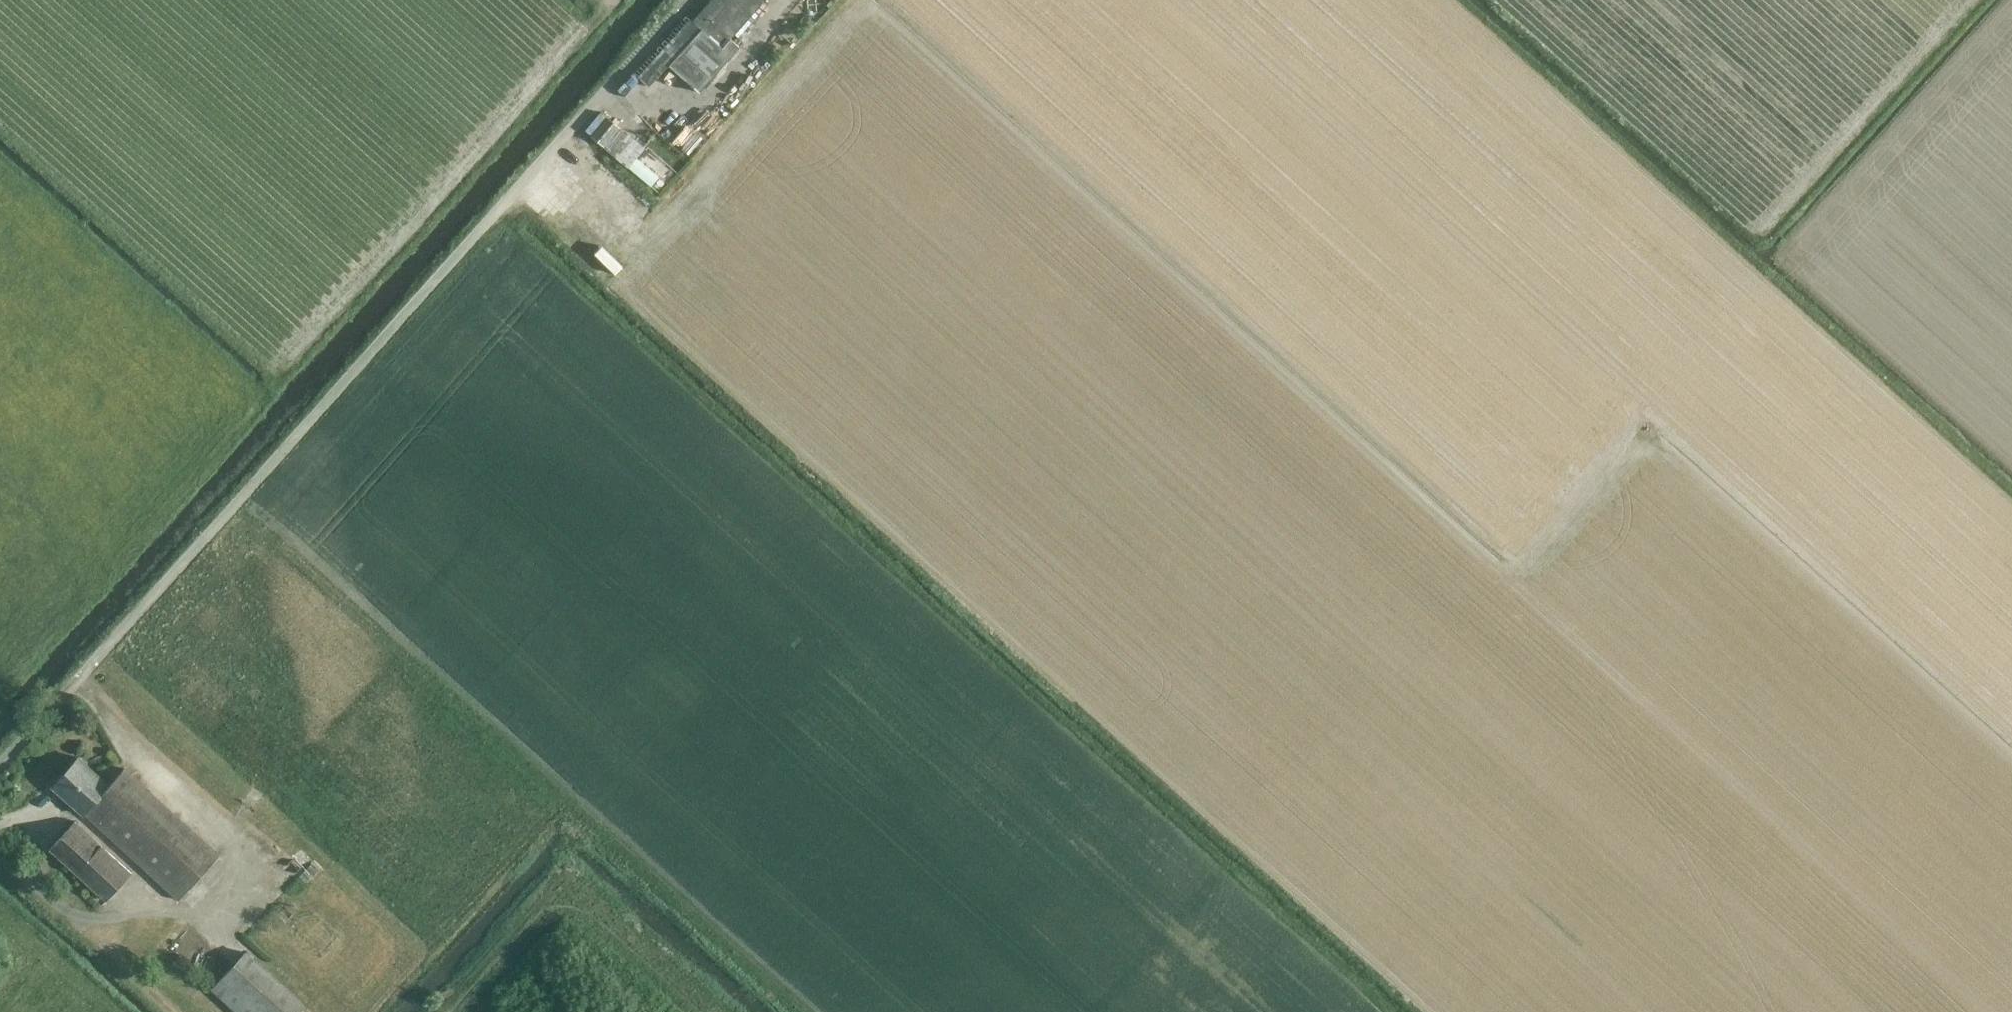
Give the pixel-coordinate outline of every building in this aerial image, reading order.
[(691,21),(699,28),(667,64),(698,91),(738,45),(729,38),(762,0),(709,0),(691,21)] [(628,163),(644,144),(610,116),(594,135),(628,163)] [(637,155),(629,164),(651,184),(660,174),(637,155)] [(80,757),(53,786),(179,901),(220,855),(124,768),(109,784),(80,757)] [(51,849),(92,887),(87,893),(101,906),(106,900),(107,901),(132,874),(76,822),(51,849)] [(239,1011),(299,1011),(305,1006),(246,951),(213,988),(239,1011)]
